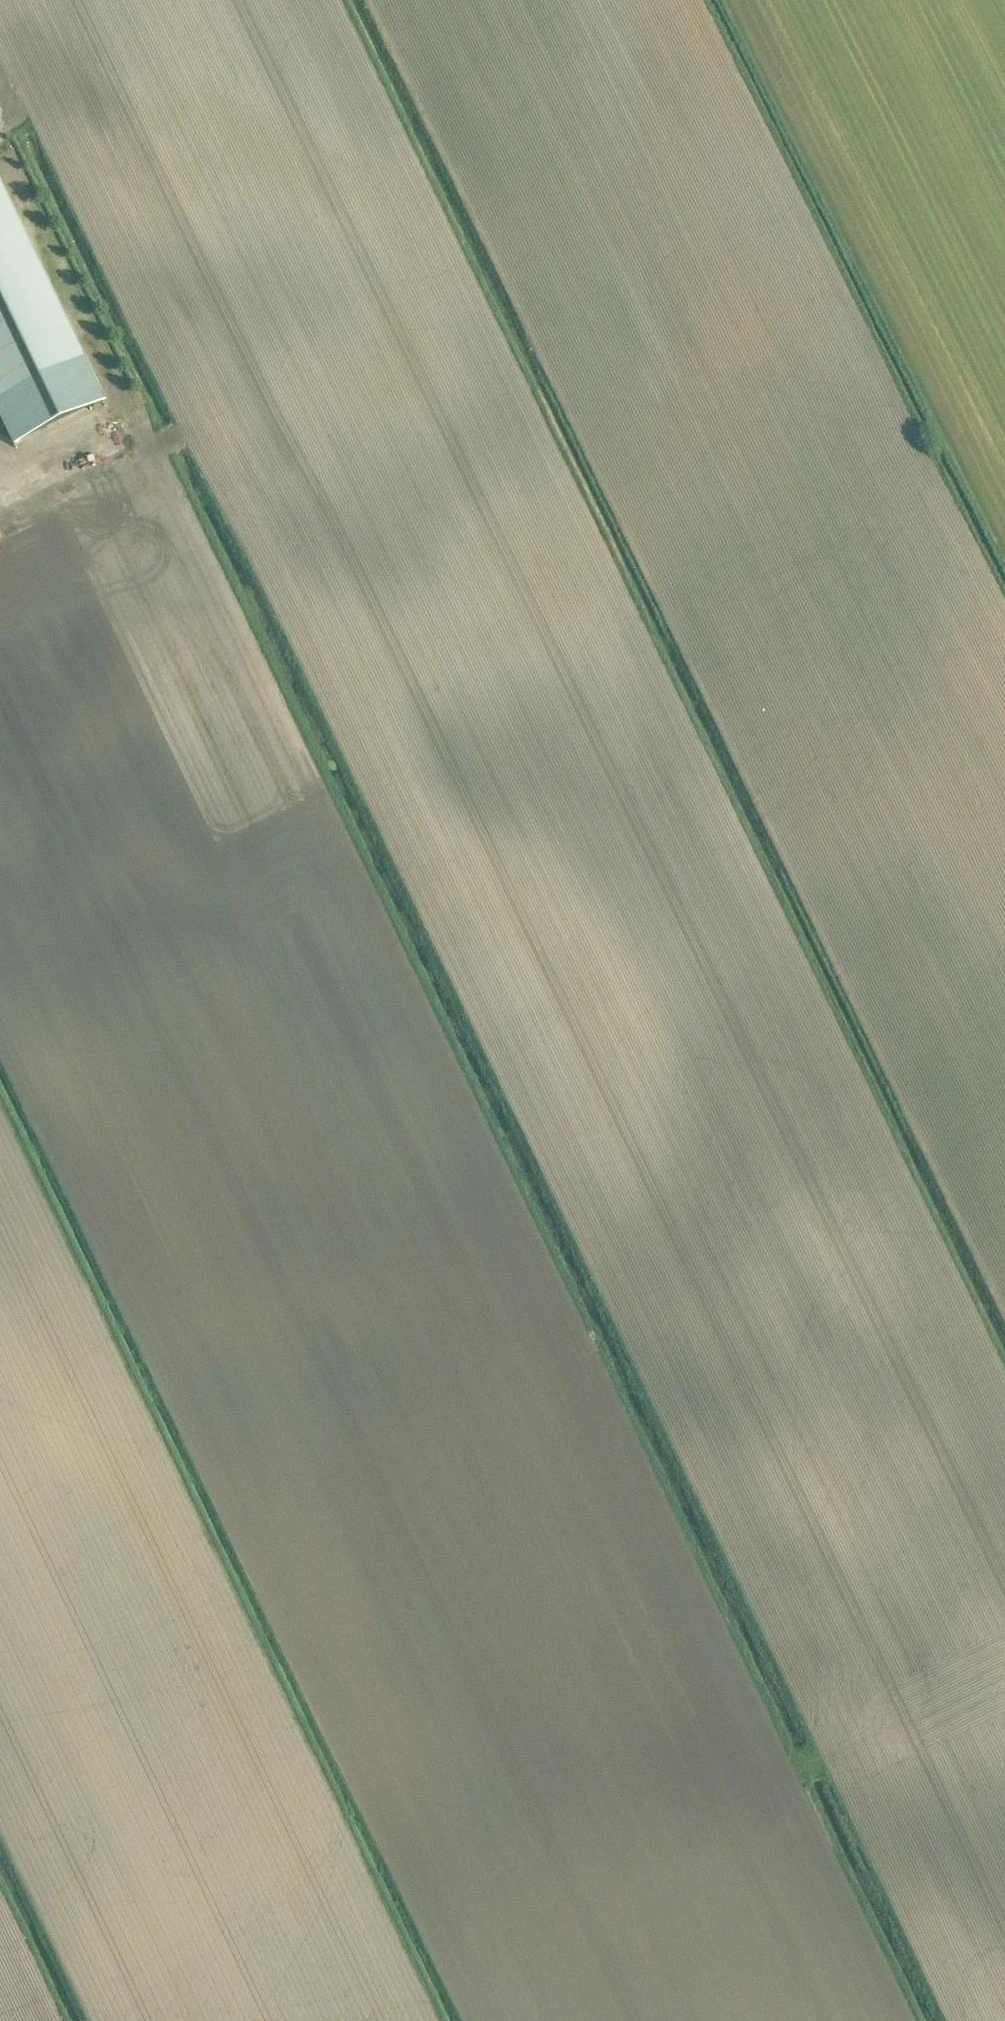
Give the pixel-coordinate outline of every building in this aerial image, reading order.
[(0,189),(0,420),(15,451),(105,408),(0,189)]
